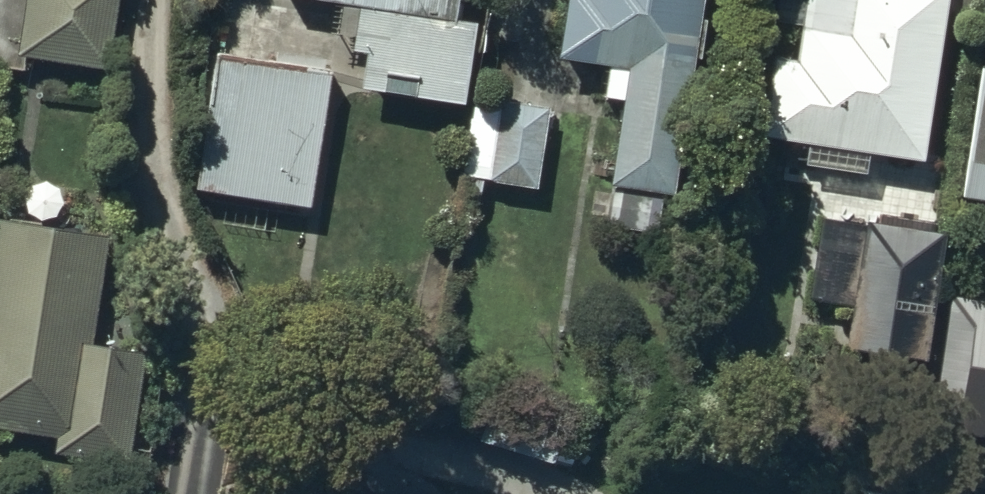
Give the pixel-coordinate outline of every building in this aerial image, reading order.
[(22,39),(103,52),(111,0),(28,0),(22,39)] [(474,0),(357,0),(353,31),(367,33),(361,75),(461,90),(474,0)] [(559,42),(631,53),(606,216),(660,224),(694,0),(566,0),(559,42)] [(871,151),(921,158),(943,0),(799,0),(791,56),(768,53),(757,135),(805,142),(802,164),(868,173),(871,151)] [(325,68),(220,51),(199,177),(304,194),(325,68)] [(980,62),(960,195),(984,199),(984,62),(980,62)] [(543,104),(504,98),(503,107),(477,102),(467,166),(531,176),(543,104)] [(923,359),(942,230),(819,212),(806,299),(849,306),(843,348),(923,359)] [(0,216),(0,413),(62,423),(59,441),(124,452),(143,339),(85,330),(101,232),(0,216)] [(951,292),(928,424),(984,434),(984,298),(951,292)]
